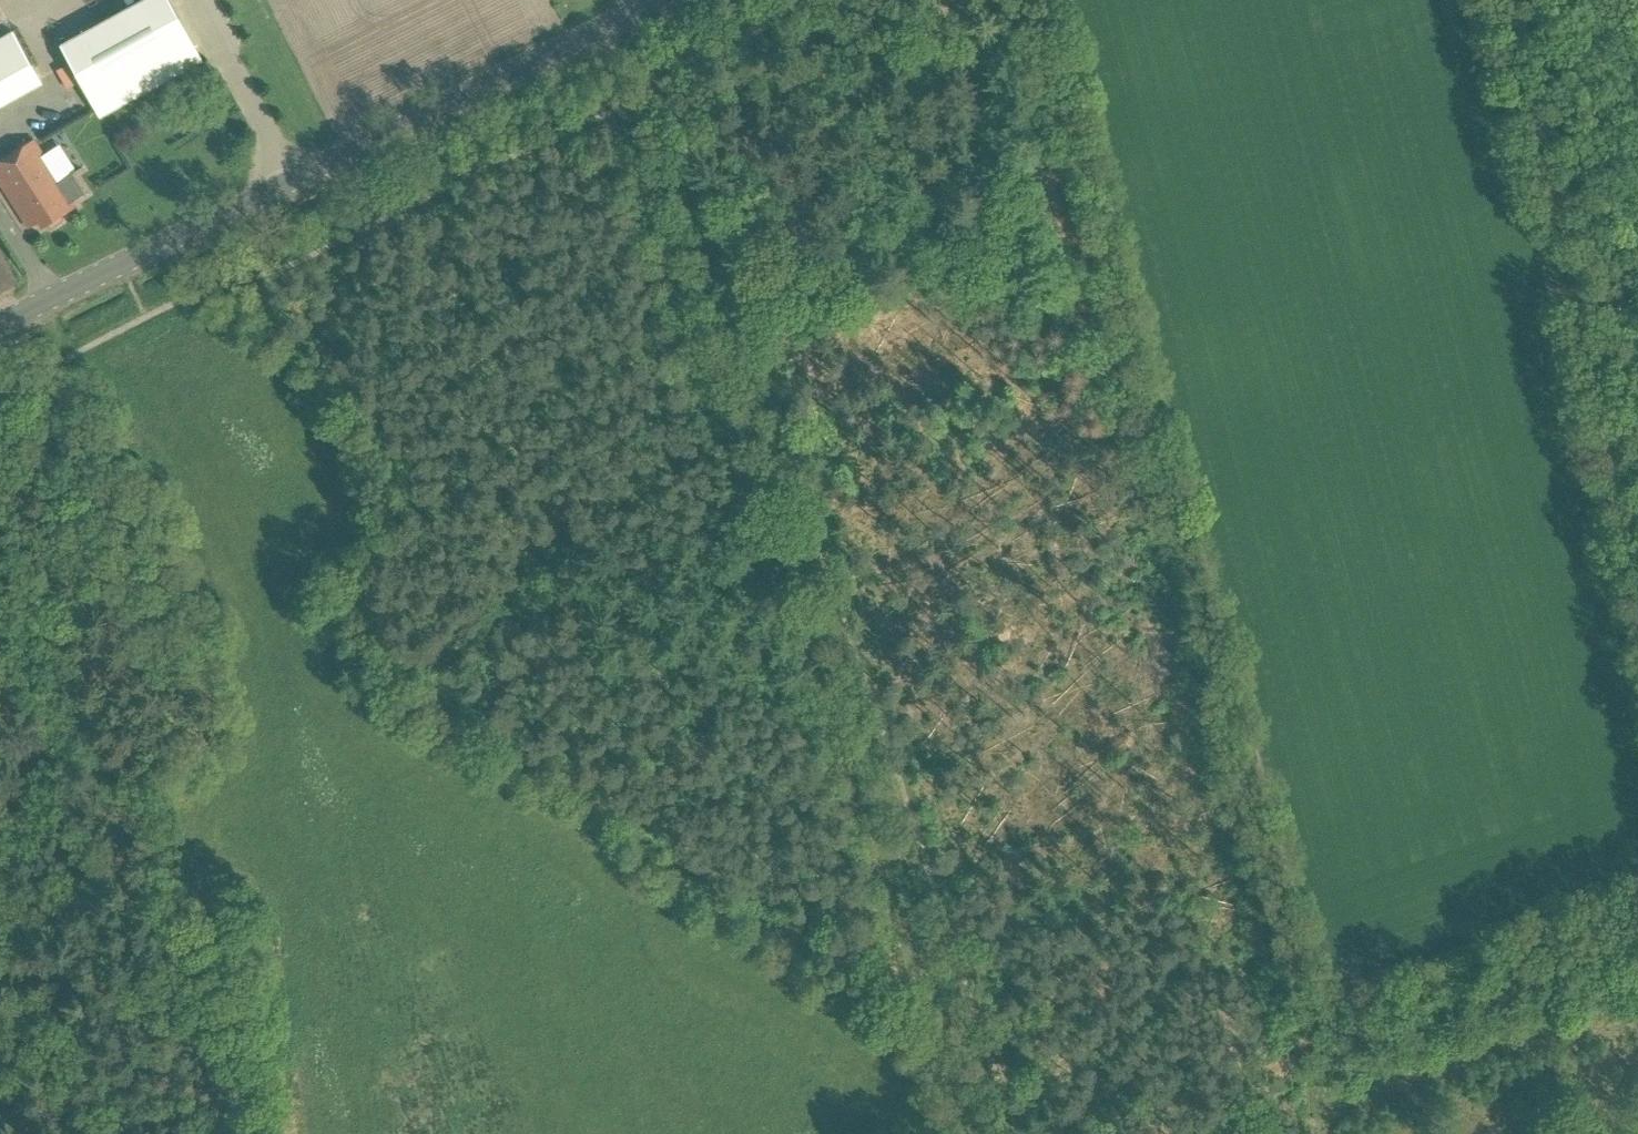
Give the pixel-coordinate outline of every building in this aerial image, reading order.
[(64,43),(103,115),(201,62),(168,0),(143,0),(64,43)] [(40,80),(14,32),(0,39),(0,102),(40,80)] [(60,181),(58,183),(52,174),(55,172),(35,140),(0,162),(0,182),(29,228),(39,221),(43,227),(46,225),(52,227),(62,220),(63,214),(76,206),(74,202),(85,195),(87,194),(74,174),(82,170),(81,168),(60,181)]
